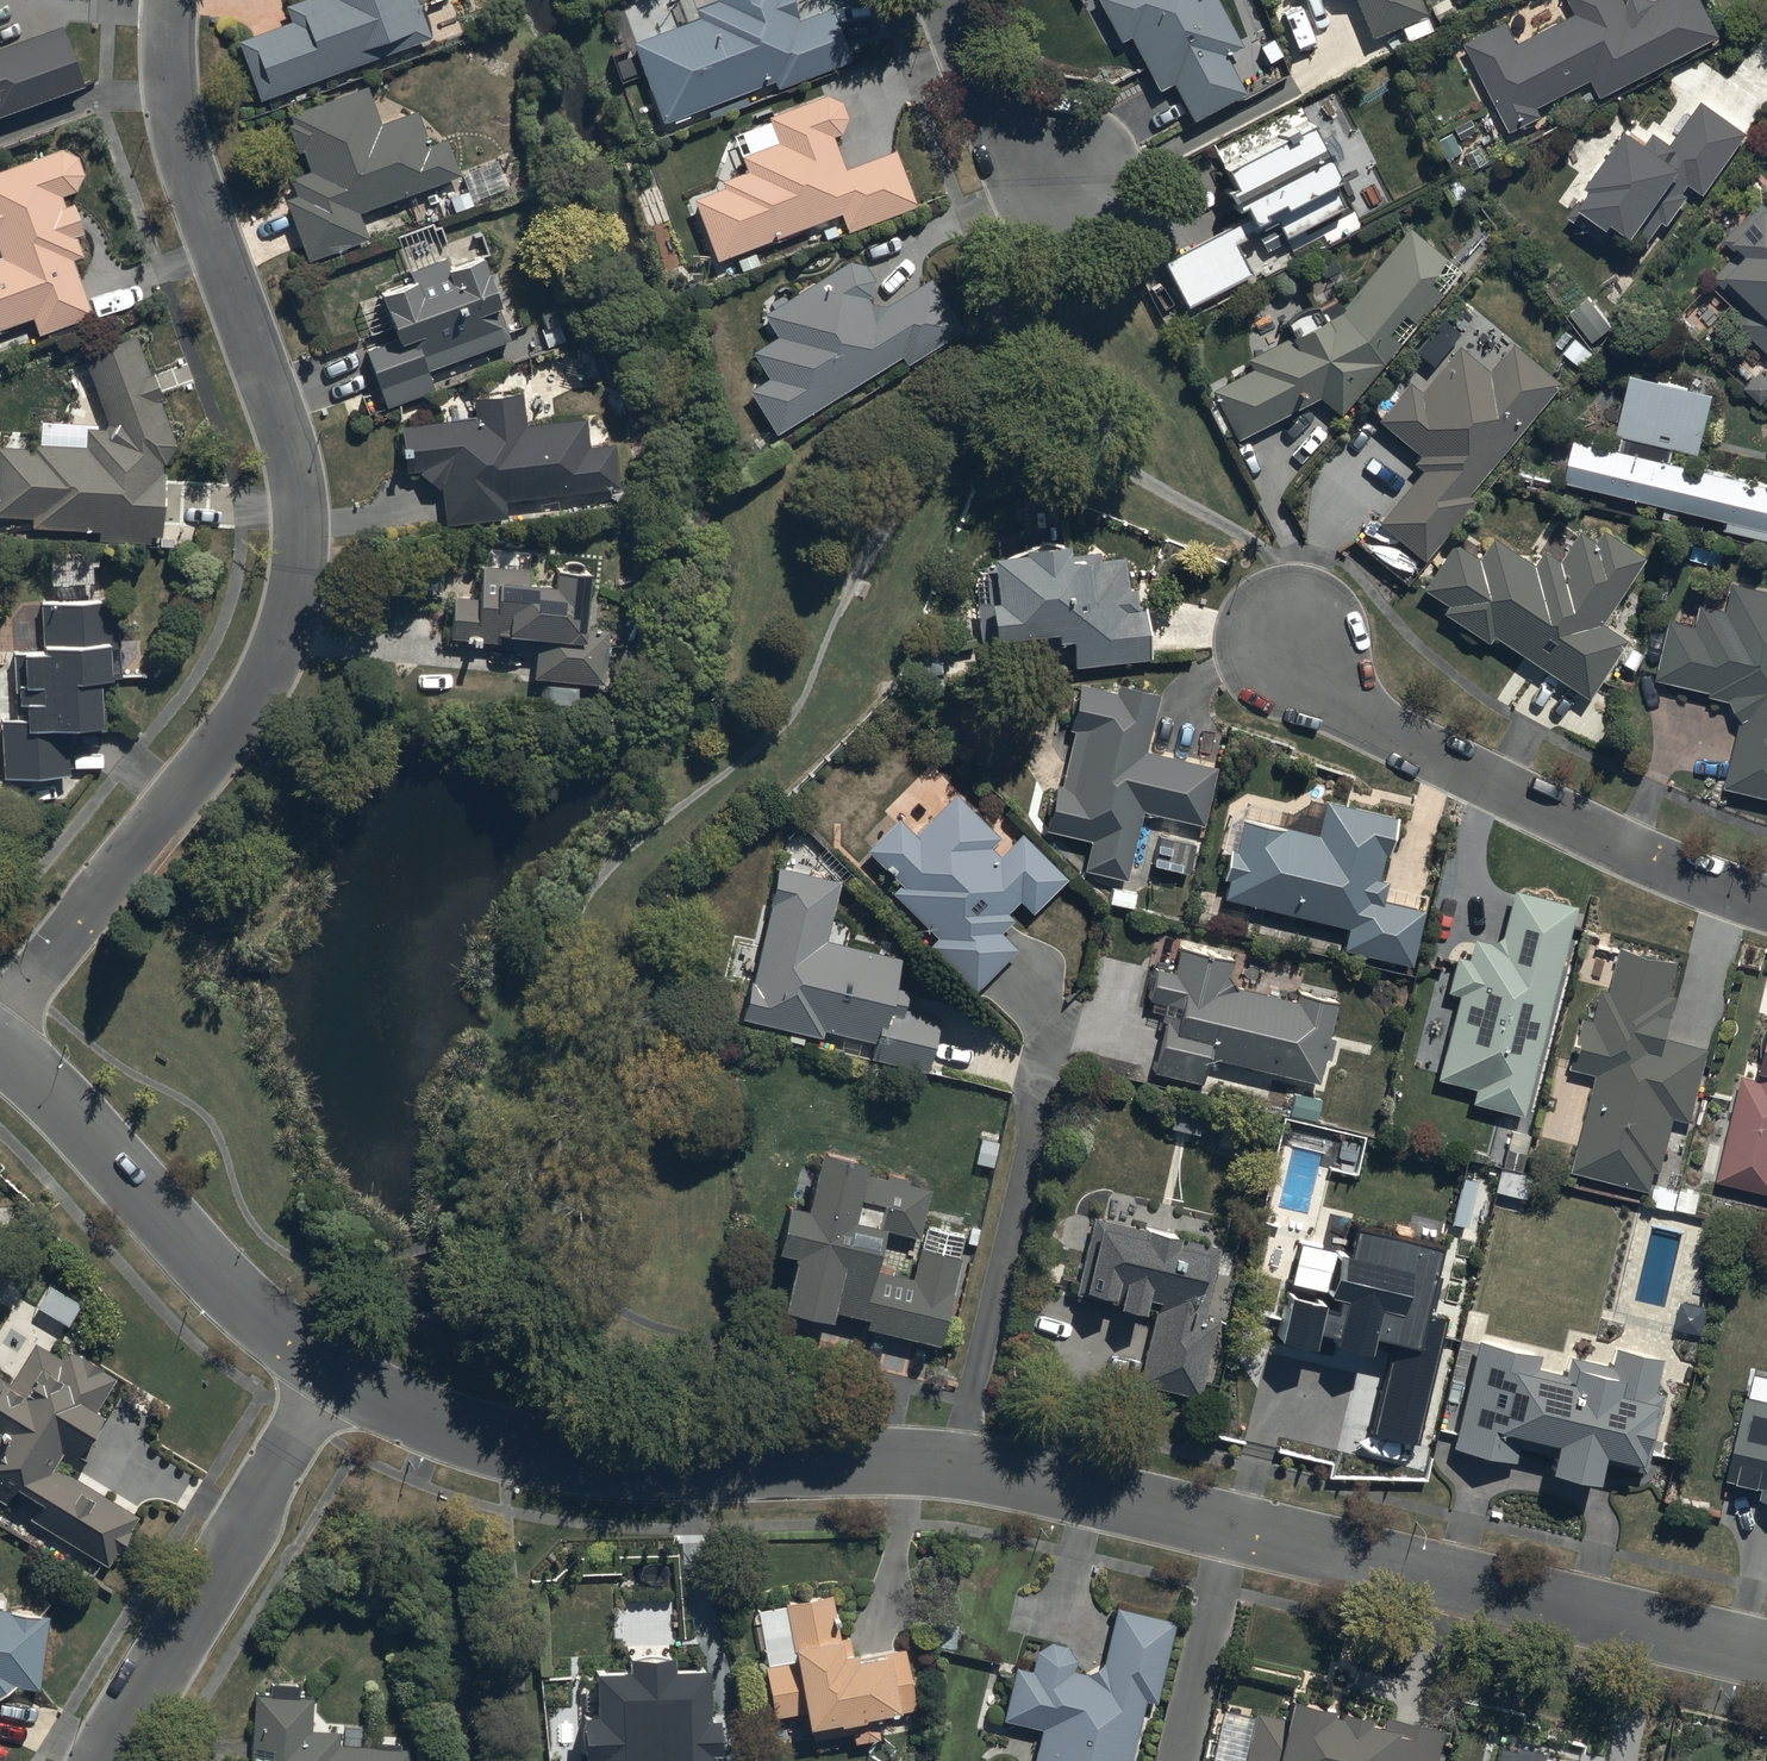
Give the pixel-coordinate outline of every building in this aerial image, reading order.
[(282,12),(289,29),(238,48),(261,107),(434,42),(419,0),(313,0),(282,12)] [(633,47),(665,128),(675,124),(676,126),(708,113),(710,120),(751,104),(748,96),(776,85),(779,94),(852,66),(831,12),(801,24),(791,0),(716,0),(718,6),(695,15),(698,22),(633,47)] [(1215,0),(1099,0),(1097,1),(1122,46),(1132,41),(1161,95),(1174,88),(1195,128),(1247,99),(1225,59),(1242,50),(1215,0)] [(1355,2),(1372,43),(1427,19),(1419,0),(1349,0),(1355,2)] [(1720,38),(1700,0),(1658,0),(1652,3),(1644,0),(1631,0),(1628,6),(1625,0),(1569,0),(1578,17),(1520,47),(1508,24),(1465,46),(1511,137),(1545,120),(1540,111),(1592,84),(1600,99),(1720,38)] [(83,87),(62,28),(0,50),(0,117),(83,87)] [(397,205),(461,180),(446,144),(432,150),(417,112),(380,126),(366,90),(285,122),(304,171),(288,177),(297,201),(285,205),(310,268),(407,229),(397,205)] [(724,192),(693,205),(715,266),(809,232),(815,249),(918,212),(898,155),(846,173),(834,141),(840,139),(849,123),(844,109),(827,99),(769,122),(775,136),(765,141),(768,149),(742,159),(748,175),(722,186),(724,192)] [(1700,104),(1670,146),(1654,134),(1643,149),(1627,137),(1588,191),(1593,195),(1585,206),(1580,203),(1569,218),(1606,245),(1617,230),(1634,242),(1638,236),(1649,244),(1663,224),(1667,227),(1688,198),(1684,195),(1690,187),(1704,198),(1747,138),(1700,104)] [(1249,222),(1163,267),(1187,313),(1252,278),(1237,249),(1263,235),(1262,232),(1277,224),(1287,244),(1348,213),(1337,193),(1345,189),(1333,167),(1341,162),(1328,137),(1318,142),(1308,124),(1223,170),(1237,195),(1227,201),(1237,219),(1245,214),(1249,222)] [(94,319),(87,300),(75,264),(83,261),(77,241),(83,239),(73,209),(66,211),(63,202),(75,198),(84,181),(80,163),(61,153),(0,175),(0,258),(1,260),(0,260),(0,335),(33,324),(38,338),(94,319)] [(527,163),(502,173),(512,198),(537,188),(527,163)] [(1766,353),(1766,209),(1761,203),(1725,242),(1739,255),(1713,283),(1748,315),(1738,326),(1766,353)] [(1238,444),(1318,401),(1340,420),(1464,277),(1412,232),(1329,327),(1320,310),(1286,328),(1293,340),(1251,363),(1256,372),(1250,375),(1244,364),(1231,371),(1237,382),(1212,395),(1238,444)] [(451,276),(445,260),(410,274),(415,287),(382,300),(398,343),(366,355),(389,413),(434,395),(427,377),(512,344),(481,265),(451,276)] [(867,269),(848,266),(764,318),(777,340),(753,355),(769,381),(748,395),(776,439),(903,360),(909,371),(964,337),(932,284),(887,312),(870,307),(868,303),(875,284),(867,269)] [(1568,316),(1591,344),(1610,329),(1587,301),(1568,316)] [(26,453),(28,439),(4,437),(3,451),(0,451),(0,520),(32,521),(32,533),(98,537),(98,548),(151,551),(151,542),(162,542),(166,472),(178,452),(160,407),(165,405),(155,378),(151,380),(135,341),(83,361),(108,424),(103,433),(88,432),(86,450),(32,446),(32,453),(26,453)] [(1467,499),(1555,387),(1509,350),(1490,374),(1458,349),(1421,397),(1407,387),(1376,426),(1421,462),(1414,471),(1420,476),(1379,527),(1428,565),(1475,505),(1467,499)] [(1564,486),(1727,525),(1725,532),(1766,543),(1766,489),(1668,466),(1672,452),(1697,458),(1711,400),(1687,394),(1689,386),(1660,379),(1659,386),(1631,379),(1617,438),(1626,440),(1622,455),(1574,444),(1564,486)] [(476,425),(402,430),(403,475),(421,476),(431,490),(444,493),(446,529),(510,524),(508,504),(620,496),(617,448),(590,450),(588,423),(526,427),(524,398),(474,402),(476,425)] [(1493,639),(1588,704),(1627,646),(1600,627),(1643,564),(1601,536),(1593,547),(1579,537),(1560,564),(1545,554),(1534,569),(1495,541),(1479,564),(1455,547),(1424,593),(1448,609),(1444,616),(1488,646),(1493,639)] [(978,608),(981,649),(1059,643),(1060,649),(1074,648),(1076,671),(1153,665),(1148,609),(1138,610),(1137,592),(1128,593),(1126,562),(1102,564),(1101,558),(1078,561),(1079,569),(1070,570),(1069,553),(1027,557),(1028,562),(994,565),(994,571),(984,572),(987,607),(978,608)] [(478,600),(454,599),(451,644),(497,648),(498,641),(537,644),(534,682),(540,683),(539,705),(575,708),(577,689),(605,691),(609,637),(587,636),(591,580),(554,578),(553,590),(531,588),(532,575),(480,571),(478,600)] [(1731,585),(1725,614),(1701,609),(1697,628),(1669,622),(1656,684),(1711,695),(1710,700),(1731,704),(1745,723),(1728,791),(1766,801),(1766,594),(1731,585)] [(112,688),(112,681),(121,681),(119,606),(42,607),(43,660),(14,660),(15,724),(2,725),(3,785),(71,784),(70,742),(103,741),(102,723),(101,688),(112,688)] [(1142,815),(1204,829),(1217,773),(1147,756),(1160,699),(1119,690),(1117,699),(1081,690),(1071,734),(1075,734),(1062,790),(1056,788),(1046,834),(1093,844),(1087,873),(1127,882),(1142,815)] [(914,839),(898,825),(869,854),(902,889),(894,897),(937,942),(928,950),(974,997),(1019,954),(1002,936),(1014,925),(1007,919),(1020,906),(1032,919),(1068,885),(1023,838),(1002,859),(994,851),(1001,843),(957,797),(914,839)] [(1326,807),(1318,842),(1243,824),(1235,856),(1233,855),(1226,884),(1230,885),(1226,902),(1351,933),(1346,954),(1411,970),(1423,918),(1381,908),(1386,888),(1379,886),(1384,863),(1389,864),(1398,825),(1326,807)] [(1173,844),(1160,842),(1153,871),(1189,880),(1197,845),(1174,839),(1173,844)] [(840,884),(777,870),(743,1022),(823,1040),(824,1034),(875,1045),(871,1063),(927,1075),(939,1021),(907,1014),(911,994),(898,991),(904,962),(826,944),(840,884)] [(1522,1121),(1574,912),(1513,895),(1501,942),(1491,948),(1474,944),(1469,966),(1455,963),(1446,997),(1457,1000),(1436,1084),(1476,1093),(1472,1109),(1522,1121)] [(1155,1077),(1204,1087),(1210,1058),(1213,1059),(1319,1086),(1324,1065),(1330,1066),(1336,1045),(1330,1043),(1339,1008),(1303,999),(1300,1010),(1236,994),(1229,981),(1232,965),(1180,954),(1175,977),(1159,974),(1152,1004),(1181,1010),(1178,1024),(1167,1022),(1155,1077)] [(1573,1071),(1597,1077),(1572,1174),(1650,1194),(1655,1174),(1660,1175),(1674,1121),(1688,1124),(1707,1052),(1667,1042),(1679,999),(1670,996),(1677,969),(1620,954),(1608,998),(1602,997),(1594,1027),(1585,1025),(1573,1071)] [(1743,1081),(1717,1185),(1766,1197),(1766,1048),(1757,1084),(1743,1081)] [(789,1215),(778,1260),(798,1265),(784,1320),(831,1332),(835,1317),(868,1325),(866,1332),(940,1350),(962,1263),(959,1262),(964,1240),(927,1231),(922,1253),(920,1253),(912,1284),(878,1276),(888,1236),(918,1243),(930,1194),(910,1190),(911,1184),(886,1178),(885,1185),(867,1180),(868,1173),(820,1161),(805,1219),(789,1215)] [(1274,1268),(1293,1268),(1292,1353),(1345,1354),(1345,1336),(1374,1336),(1374,1349),(1371,1349),(1371,1373),(1369,1373),(1368,1443),(1421,1444),(1422,1410),(1428,1410),(1429,1379),(1435,1379),(1435,1377),(1439,1377),(1439,1367),(1436,1367),(1436,1353),(1420,1353),(1420,1343),(1415,1343),(1415,1329),(1422,1329),(1422,1315),(1443,1316),(1443,1312),(1449,1312),(1449,1284),(1444,1284),(1444,1276),(1416,1276),(1417,1219),(1403,1219),(1403,1204),(1337,1203),(1337,1213),(1266,1212),(1265,1261),(1274,1261),(1274,1268)] [(1146,1300),(1156,1303),(1137,1384),(1196,1398),(1214,1323),(1201,1320),(1217,1249),(1094,1220),(1077,1293),(1119,1303),(1117,1311),(1142,1317),(1146,1300)] [(30,1522),(107,1571),(115,1558),(117,1559),(131,1537),(130,1536),(139,1522),(56,1468),(60,1462),(79,1475),(109,1428),(93,1418),(116,1382),(67,1351),(60,1361),(35,1345),(8,1386),(0,1381),(0,1504),(5,1508),(14,1495),(37,1510),(30,1522)] [(1538,1361),(1479,1348),(1454,1455),(1512,1468),(1516,1451),(1552,1459),(1547,1481),(1595,1492),(1601,1466),(1643,1476),(1661,1398),(1654,1396),(1661,1366),(1613,1355),(1609,1371),(1567,1362),(1563,1380),(1535,1373),(1538,1361)] [(1747,1401),(1729,1484),(1766,1492),(1764,1504),(1766,1505),(1766,1405),(1747,1401)] [(832,1602),(758,1615),(768,1670),(765,1671),(778,1742),(811,1736),(812,1745),(851,1738),(852,1749),(880,1744),(877,1724),(900,1720),(900,1718),(914,1715),(903,1653),(853,1662),(849,1642),(839,1644),(832,1602)] [(1145,1704),(1156,1706),(1176,1627),(1118,1613),(1104,1668),(1089,1678),(1074,1674),(1076,1665),(1066,1650),(1050,1646),(1036,1655),(1032,1676),(1016,1672),(1004,1723),(1042,1732),(1036,1760),(1132,1760),(1145,1704)] [(15,1690),(40,1693),(48,1621),(13,1618),(13,1615),(0,1614),(0,1702),(15,1690)] [(719,1727),(711,1727),(709,1677),(676,1678),(676,1665),(627,1666),(628,1681),(595,1682),(596,1725),(581,1726),(582,1760),(720,1760),(719,1727)] [(411,1752),(340,1750),(341,1733),(313,1733),(314,1702),(253,1700),(251,1760),(410,1760),(411,1752)] [(1442,1735),(1386,1723),(1383,1735),(1370,1732),(1370,1728),(1342,1721),(1341,1726),(1332,1724),(1333,1719),(1292,1709),(1288,1727),(1255,1719),(1254,1724),(1223,1717),(1213,1760),(1436,1760),(1442,1735)] [(1513,1750),(1510,1760),(1561,1760),(1513,1750)]
